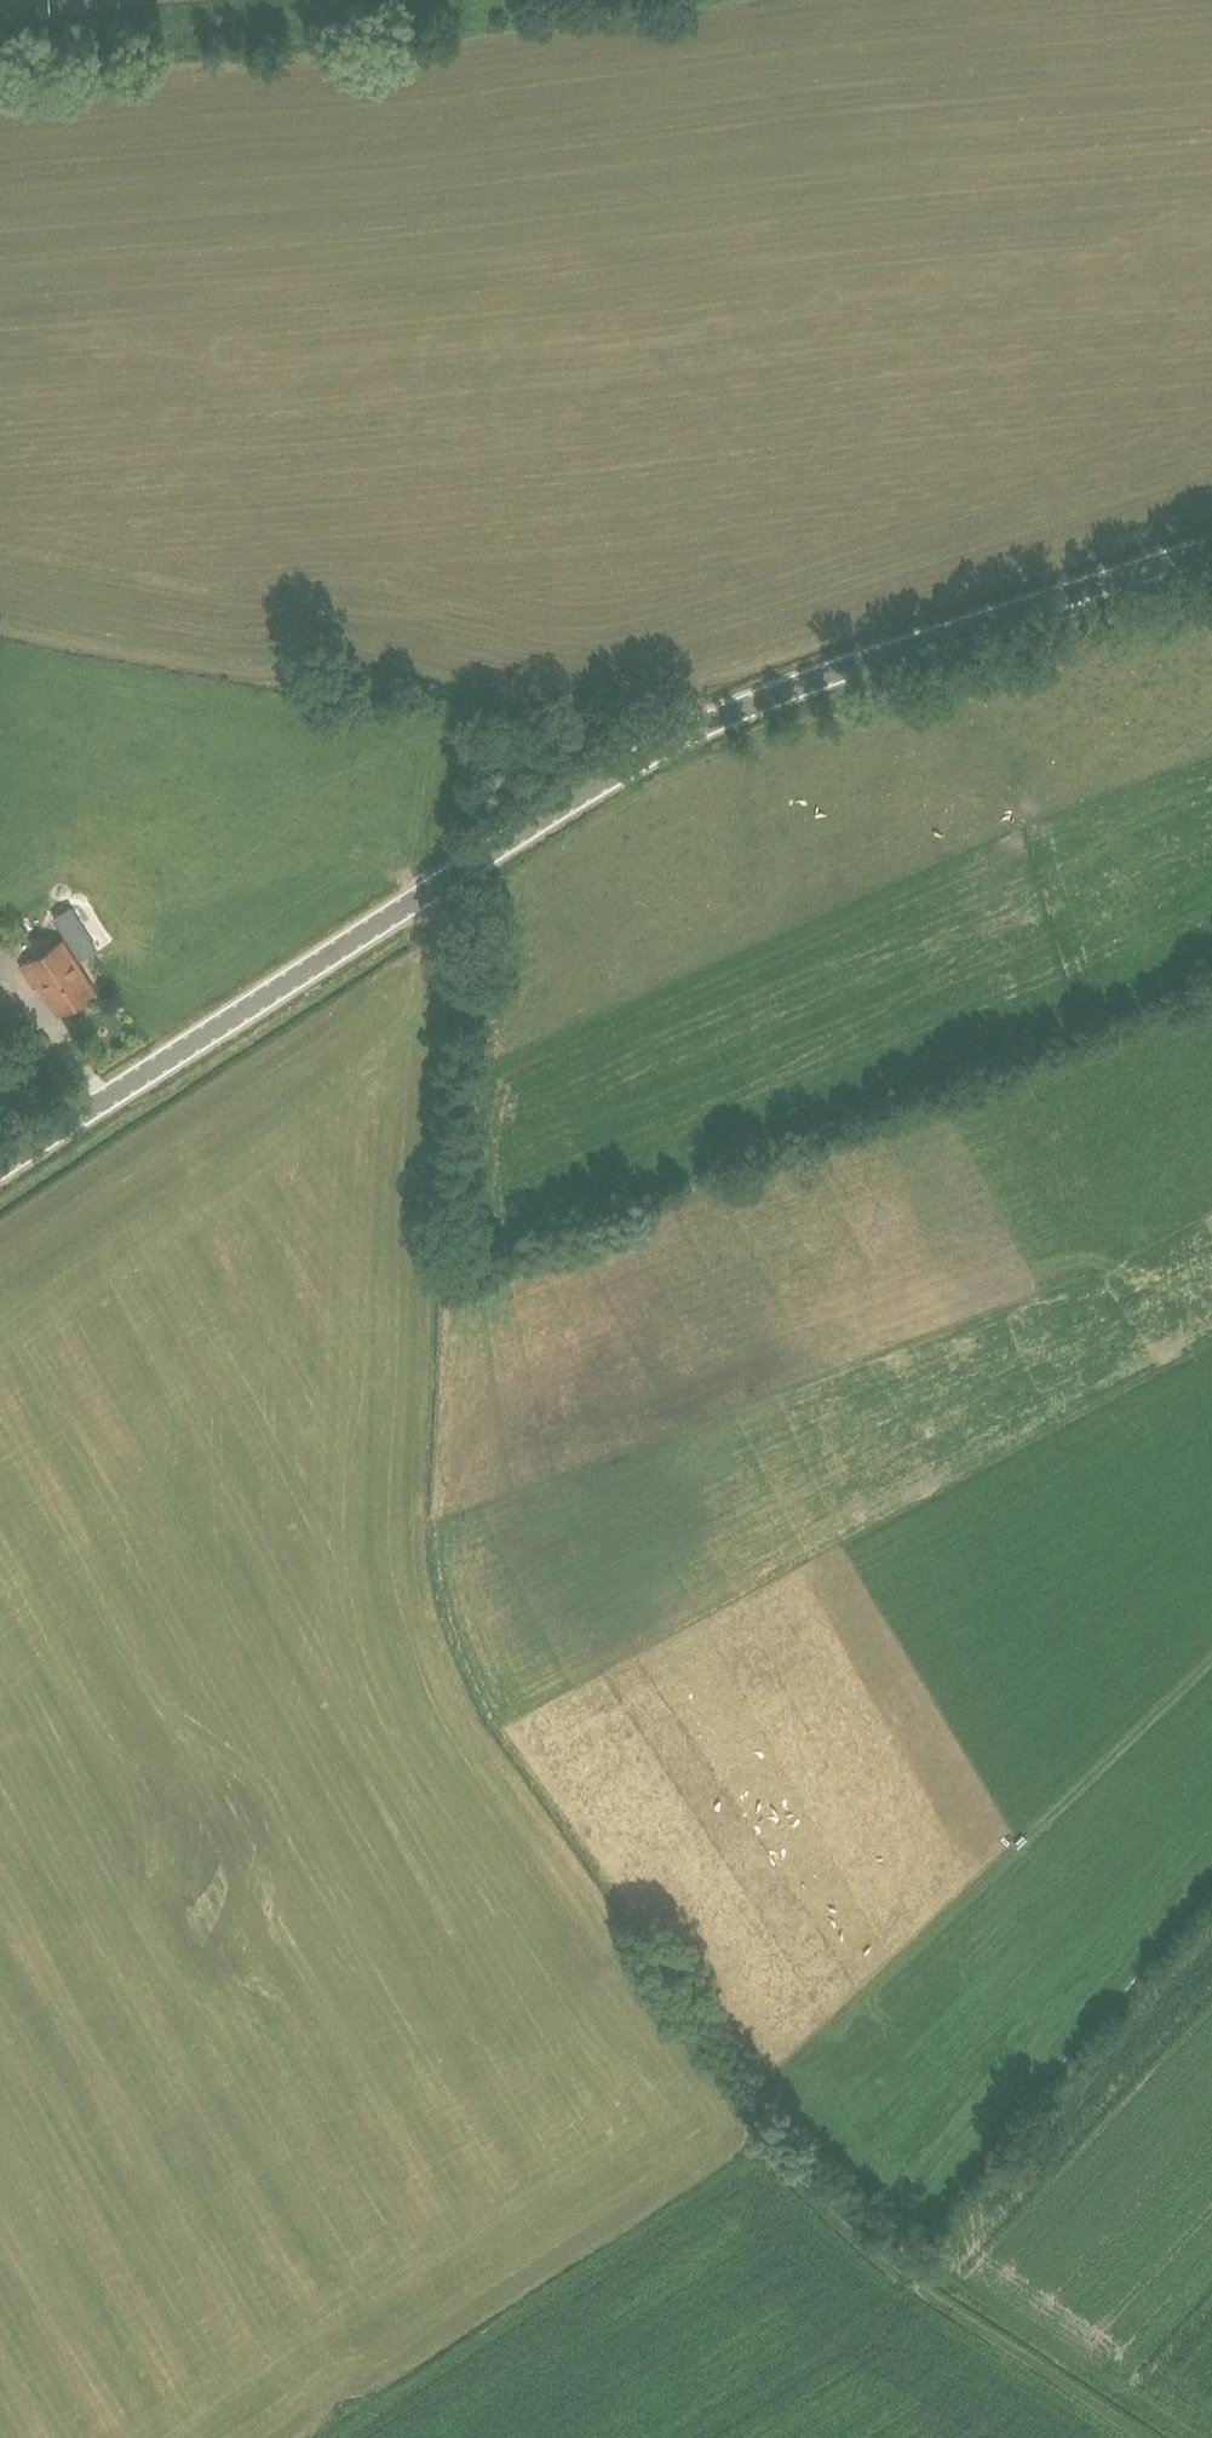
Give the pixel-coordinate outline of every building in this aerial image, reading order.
[(95,992),(63,940),(20,966),(34,988),(41,984),(59,1014),(95,992)]
